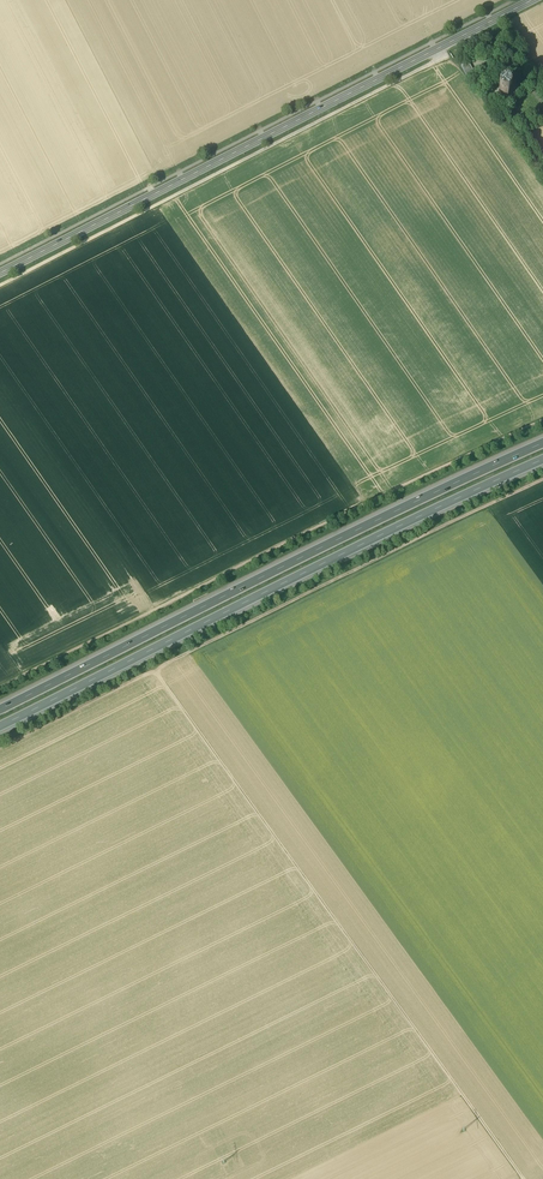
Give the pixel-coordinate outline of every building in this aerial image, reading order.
[(474,73),(468,63),(461,66),(467,77),(474,73)] [(501,89),(500,91),(499,91),(499,92),(500,92),(500,94),(502,95),(503,96),(505,97),(507,96),(507,97),(508,97),(507,96),(509,95),(509,93),(510,91),(509,89),(508,88),(508,87),(508,86),(507,87),(505,87),(503,87),(502,88),(501,89)]
